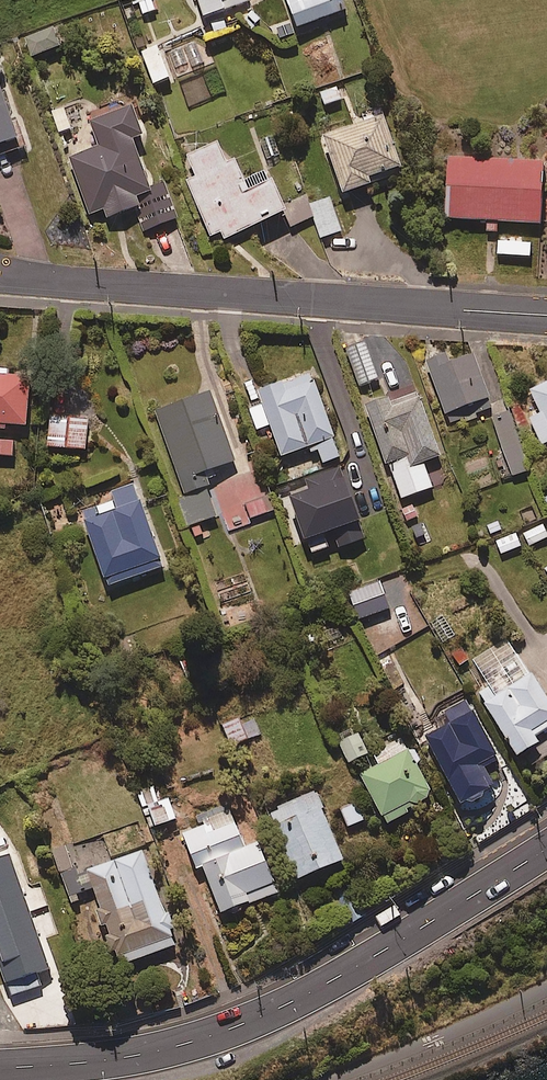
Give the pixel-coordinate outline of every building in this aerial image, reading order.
[(205,16),(250,0),(199,0),(205,16)] [(345,0),(288,0),(298,25),(347,7),(345,0)] [(277,6),(262,13),(270,32),(285,25),(277,6)] [(61,44),(54,25),(23,39),(31,57),(61,44)] [(210,67),(199,39),(170,50),(180,78),(210,67)] [(170,76),(157,44),(141,51),(154,83),(170,76)] [(0,81),(0,142),(20,135),(0,81)] [(339,87),(318,94),(323,107),(343,101),(339,87)] [(145,132),(133,102),(90,119),(100,144),(69,156),(90,212),(104,207),(107,216),(133,206),(142,230),(178,216),(165,180),(152,185),(134,136),(145,132)] [(403,163),(382,110),(322,133),(345,191),(373,180),(371,175),(403,163)] [(275,131),(256,138),(266,163),(285,155),(275,131)] [(229,161),(219,139),(186,154),(196,174),(186,178),(211,233),(220,229),(224,237),(288,208),(270,167),(246,178),(236,157),(229,161)] [(456,153),(453,209),(546,214),(546,158),(456,153)] [(310,204),(306,194),(294,199),(301,220),(314,216),(321,237),(342,229),(331,197),(310,204)] [(379,378),(366,341),(347,348),(359,385),(379,378)] [(491,395),(474,351),(448,360),(445,353),(427,360),(446,412),(491,395)] [(8,428),(9,422),(27,423),(30,371),(0,370),(0,428),(8,428)] [(271,424),(282,455),(310,445),(311,451),(319,448),(324,462),(342,455),(312,370),(259,389),(263,400),(249,405),(257,429),(271,424)] [(532,387),(541,410),(530,415),(543,445),(546,444),(546,380),(532,387)] [(442,454),(420,389),(388,399),(386,395),(365,402),(389,472),(395,470),(404,497),(433,487),(424,460),(442,454)] [(184,493),(210,486),(205,471),(239,461),(211,390),(155,412),(184,493)] [(529,469),(511,412),(494,418),(513,475),(529,469)] [(88,417),(50,414),(48,445),(86,448),(88,417)] [(210,486),(221,516),(229,534),(253,524),(251,521),(276,510),(256,453),(239,461),(205,471),(210,486)] [(164,564),(135,483),(110,492),(113,500),(82,511),(108,585),(164,564)] [(210,486),(184,493),(185,494),(176,498),(187,527),(221,516),(210,486)] [(544,523),(524,534),(530,546),(546,537),(546,529),(544,523)] [(474,659),(489,683),(477,690),(518,756),(530,749),(538,761),(546,755),(546,692),(534,671),(530,673),(507,638),(474,659)] [(395,659),(381,667),(393,688),(407,680),(395,659)] [(501,757),(467,698),(446,711),(452,723),(426,738),(464,804),(496,785),(485,765),(501,757)] [(243,720),(242,716),(223,724),(232,745),(262,733),(255,715),(243,720)] [(369,752),(359,732),(340,740),(350,761),(369,752)] [(435,795),(400,736),(373,752),(380,763),(361,775),(389,823),(435,795)] [(159,801),(153,785),(137,791),(150,827),(176,817),(169,798),(159,801)] [(344,858),(316,791),(270,809),(298,877),(344,858)] [(365,819),(358,802),(342,809),(349,826),(365,819)] [(244,847),(228,804),(196,816),(200,827),(184,832),(197,866),(204,864),(222,912),(278,891),(259,841),(244,847)] [(181,942),(169,910),(165,912),(142,850),(88,869),(89,872),(77,876),(65,842),(53,846),(73,901),(96,893),(100,904),(97,905),(119,964),(181,942)] [(9,853),(0,856),(0,966),(10,995),(41,985),(36,972),(50,967),(9,853)]
